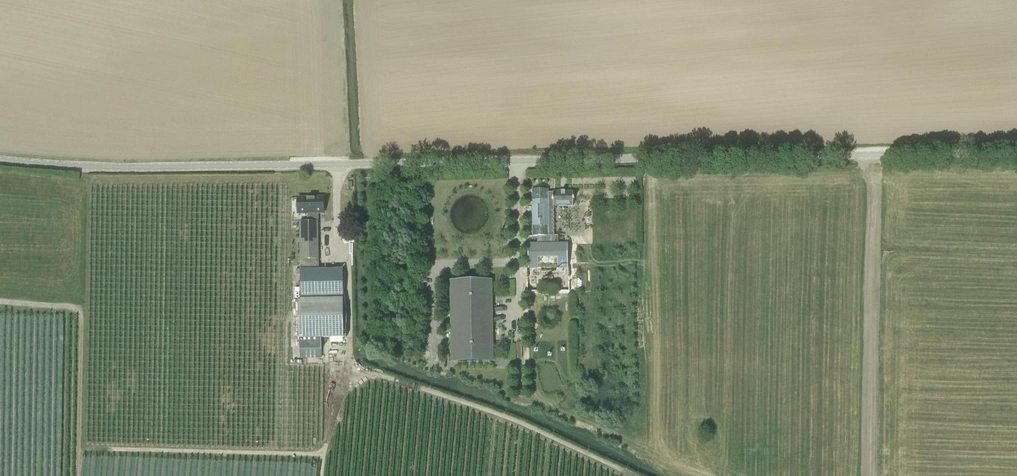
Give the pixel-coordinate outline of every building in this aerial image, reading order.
[(528,244),(528,269),(568,268),(568,245),(568,244),(558,244),(558,236),(554,236),(554,206),(573,206),(573,200),(575,200),(574,198),(573,198),(573,192),(553,192),(548,192),(548,190),(532,190),(532,201),(533,237),(537,237),(537,244),(528,244)] [(301,290),(295,290),(295,300),(298,300),(299,338),(321,338),(344,338),(343,269),(319,269),(318,213),(323,213),(323,197),(298,197),(298,214),(308,213),(308,221),(300,222),(301,270),(296,270),(296,275),(301,275),(301,290)] [(491,281),(451,281),(452,361),(492,361),(492,344),(483,344),(482,297),(491,297),(491,281)] [(321,338),(299,338),(299,351),(322,350),(321,338)]
